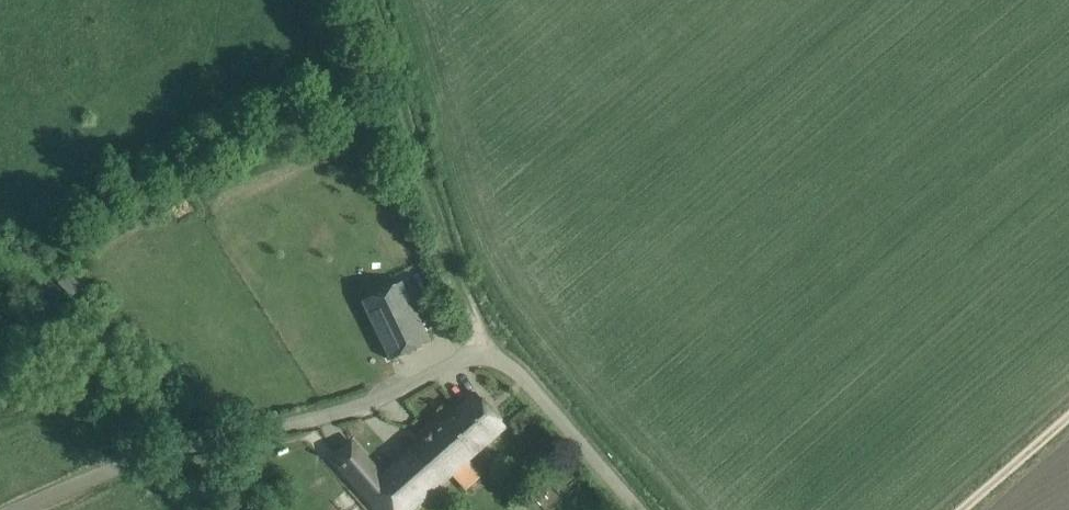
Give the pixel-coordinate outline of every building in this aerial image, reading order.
[(391,360),(431,340),(402,281),(362,300),(391,360)] [(489,440),(506,425),(476,392),(383,475),(352,441),(332,458),(378,509),(410,509),(489,440)]
